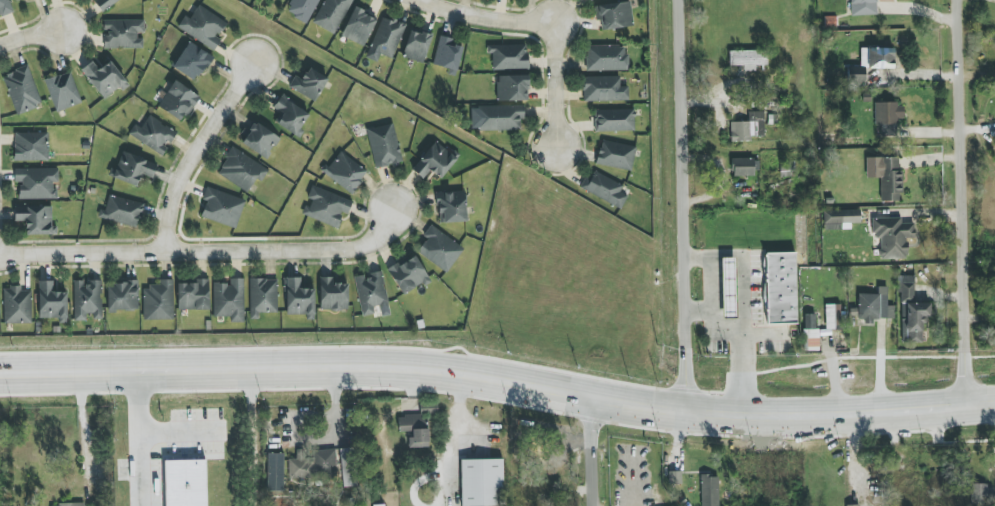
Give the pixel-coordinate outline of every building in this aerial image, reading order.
[(13,12),(9,0),(0,0),(0,17),(13,12)] [(94,2),(102,12),(119,0),(97,0),(94,2)] [(285,13),(308,24),(320,0),(292,0),(285,13)] [(336,34),(351,0),(324,0),(314,24),(336,34)] [(876,0),(850,0),(851,16),(876,15),(876,0)] [(594,6),(596,21),(601,20),(602,30),(633,26),(630,1),(594,6)] [(227,23),(199,5),(190,18),(185,15),(177,27),(213,51),(221,40),(217,37),(227,23)] [(364,46),(376,18),(353,8),(341,36),(364,46)] [(405,25),(382,16),(366,58),(377,62),(380,54),(392,59),(405,25)] [(144,20),(104,20),(104,33),(104,48),(143,48),(143,35),(144,35),(144,20)] [(422,63),(432,36),(411,29),(402,56),(422,63)] [(434,66),(458,69),(461,46),(453,45),(454,38),(438,36),(434,66)] [(173,69),(198,82),(212,55),(187,42),(173,69)] [(491,70),(528,69),(528,45),(490,45),(491,70)] [(587,71),(627,71),(627,45),(586,46),(587,71)] [(894,48),(861,47),(861,68),(894,69),(894,48)] [(729,51),(729,66),(743,66),(743,71),(755,71),(755,65),(767,65),(767,50),(729,51)] [(110,61),(99,70),(92,61),(80,70),(105,101),(127,83),(110,61)] [(42,105),(28,66),(2,76),(16,114),(42,105)] [(865,67),(846,67),(846,83),(865,84),(865,67)] [(318,100),(327,76),(307,69),(303,79),(294,75),(289,89),(318,100)] [(55,112),(81,103),(71,71),(45,80),(55,112)] [(528,75),(496,76),(497,101),(529,101),(528,75)] [(620,76),(582,77),(583,102),(628,101),(628,86),(620,86),(620,76)] [(158,106),(182,123),(199,97),(175,80),(158,106)] [(277,124),(295,136),(309,113),(281,96),(273,108),(283,114),(277,124)] [(874,104),(875,125),(885,125),(885,135),(897,134),(896,119),(904,118),(903,103),(874,104)] [(524,105),(477,106),(478,131),(520,130),(520,120),(524,120),(524,105)] [(594,110),(595,132),(635,131),(635,109),(594,110)] [(730,122),(731,141),(751,141),(751,137),(764,137),(764,112),(748,112),(748,122),(730,122)] [(128,135),(162,156),(168,146),(169,146),(177,132),(149,116),(141,128),(135,124),(128,135)] [(280,139),(255,122),(241,143),(267,159),(280,139)] [(402,163),(393,123),(366,129),(376,169),(402,163)] [(14,162),(48,161),(48,132),(14,133),(14,162)] [(440,179),(457,159),(436,141),(411,169),(422,179),(430,170),(440,179)] [(597,165),(632,170),(635,146),(600,141),(597,165)] [(217,175),(248,192),(255,179),(262,182),(269,168),(231,148),(217,175)] [(321,170),(351,194),(368,173),(341,151),(329,167),(326,164),(321,170)] [(158,163),(122,153),(117,169),(111,167),(108,178),(137,186),(140,175),(153,178),(158,163)] [(866,158),(866,178),(880,178),(881,202),(901,201),(900,157),(866,158)] [(732,159),(733,175),(760,174),(759,159),(732,159)] [(793,176),(792,162),(780,162),(781,177),(793,176)] [(57,199),(57,185),(58,185),(58,168),(14,169),(14,182),(19,182),(19,199),(57,199)] [(581,191),(621,208),(627,196),(620,192),(623,185),(590,170),(581,191)] [(352,201),(312,185),(307,198),(309,199),(303,215),(337,228),(343,213),(347,214),(352,201)] [(246,201),(207,186),(202,199),(207,201),(201,216),(235,229),(246,201)] [(438,223),(466,222),(465,191),(437,192),(438,223)] [(143,203),(108,195),(105,211),(100,210),(98,218),(138,227),(143,203)] [(52,226),(51,206),(14,207),(14,221),(26,221),(26,235),(56,235),(56,226),(52,226)] [(823,211),(824,231),(841,230),(841,224),(860,223),(860,210),(823,211)] [(907,258),(906,238),(915,238),(914,223),(901,223),(901,218),(872,219),(873,237),(879,237),(880,259),(907,258)] [(417,253),(447,273),(464,248),(430,225),(423,236),(426,238),(417,253)] [(767,324),(797,323),(795,253),(765,254),(767,324)] [(388,269),(402,296),(430,281),(415,254),(388,269)] [(723,317),(736,317),(735,258),(722,258),(723,317)] [(361,316),(377,314),(377,311),(388,310),(383,271),(367,273),(367,275),(356,276),(361,316)] [(915,276),(901,276),(900,343),(922,343),(923,319),(930,319),(931,303),(914,303),(915,276)] [(301,277),(285,278),(286,315),(306,315),(307,320),(315,320),(314,289),(301,289),(301,277)] [(333,277),(320,277),(320,310),(348,310),(348,284),(334,284),(333,277)] [(214,317),(231,316),(231,323),(244,322),(243,278),(230,279),(230,284),(213,284),(214,317)] [(174,320),(173,279),(159,280),(159,286),(143,287),(144,320),(174,320)] [(178,310),(209,309),(209,279),(197,279),(197,283),(178,284),(178,310)] [(277,312),(277,279),(250,279),(250,319),(259,319),(259,313),(277,312)] [(86,321),(86,318),(102,317),(101,281),(83,282),(83,280),(73,281),(74,321),(86,321)] [(67,323),(67,292),(53,292),(53,281),(39,281),(39,318),(59,318),(59,323),(67,323)] [(107,283),(108,311),(139,310),(138,282),(107,283)] [(31,291),(21,291),(21,287),(3,287),(4,324),(31,323),(31,291)] [(887,287),(878,287),(878,294),(857,294),(858,322),(872,322),(872,320),(895,319),(895,306),(888,306),(887,287)] [(824,305),(825,330),(841,329),(841,305),(824,305)] [(804,351),(818,351),(817,314),(803,315),(804,351)] [(352,448),(339,450),(344,487),(357,486),(352,448)] [(289,480),(336,479),(336,450),(312,450),(312,458),(304,458),(304,450),(296,450),(296,459),(289,459),(289,480)] [(283,492),(284,454),(267,453),(267,492),(283,492)] [(461,505),(503,505),(503,459),(461,460),(461,505)] [(206,460),(164,460),(165,505),(207,505),(206,460)] [(681,471),(668,472),(669,484),(681,484),(681,471)] [(719,505),(718,475),(700,476),(701,505),(719,505)] [(972,485),(971,505),(993,505),(994,485),(972,485)]
